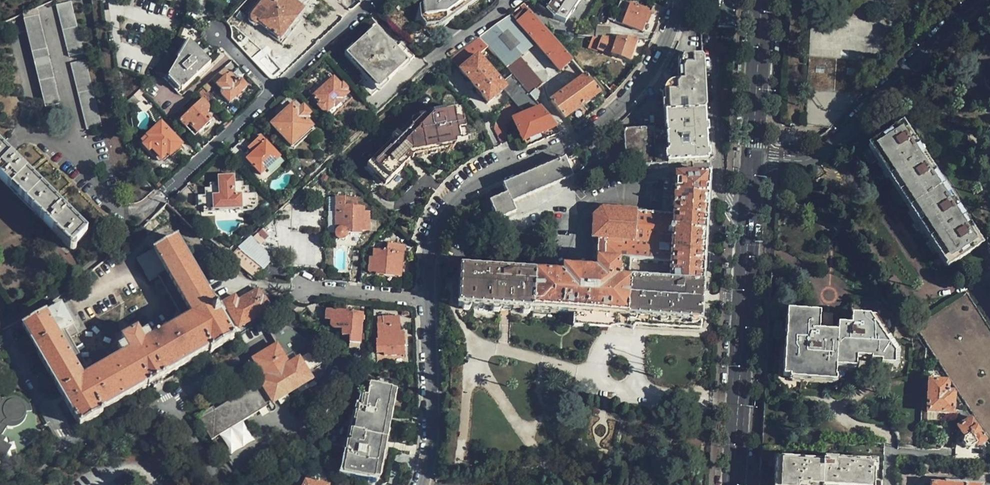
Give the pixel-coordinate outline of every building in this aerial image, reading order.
[(247,13),(251,17),(251,22),(255,25),(261,24),(270,32),(280,39),(277,43),(280,45),(291,32),(288,29),(289,28),(295,20),(302,10),(299,8),(304,2),(301,0),(257,0),(247,13)] [(426,23),(454,20),(453,11),(468,9),(467,1),(477,0),(424,0),(426,23)] [(580,0),(579,0),(553,0),(547,10),(556,15),(555,18),(566,23),(580,0)] [(83,53),(70,2),(56,6),(69,56),(83,53)] [(664,6),(655,2),(651,12),(660,16),(664,6)] [(641,32),(654,33),(660,16),(651,12),(630,3),(622,25),(641,32)] [(571,60),(551,36),(524,4),(479,37),(535,102),(538,99),(537,98),(539,95),(536,91),(541,86),(518,58),(535,44),(559,71),(571,60)] [(246,16),(240,11),(236,16),(241,21),(246,16)] [(828,129),(894,64),(898,21),(811,16),(804,125),(816,126),(828,129)] [(59,104),(38,17),(24,20),(45,107),(59,104)] [(298,24),(295,20),(289,28),(293,31),(298,24)] [(582,30),(578,37),(591,37),(609,39),(609,28),(595,28),(595,33),(587,32),(587,30),(582,30)] [(373,97),(415,58),(402,43),(393,51),(387,44),(385,45),(382,42),(383,40),(374,31),(347,57),(366,78),(360,84),(373,97)] [(449,59),(453,62),(488,104),(508,93),(526,114),(513,120),(522,137),(524,141),(525,140),(527,147),(560,132),(535,102),(479,37),(449,59)] [(609,39),(591,37),(589,45),(628,61),(636,40),(609,39)] [(190,41),(168,77),(181,92),(210,64),(190,41)] [(702,69),(701,56),(678,58),(679,82),(672,83),(664,93),(665,113),(704,110),(703,101),(702,69)] [(101,126),(85,60),(71,64),(87,129),(101,126)] [(229,104),(247,87),(241,81),(238,81),(232,75),(228,74),(217,86),(222,91),(221,93),(221,95),(221,96),(229,104)] [(327,113),(348,95),(329,74),(309,93),(327,113)] [(565,119),(599,92),(585,75),(551,102),(565,119)] [(181,92),(168,77),(165,81),(177,95),(181,92)] [(352,100),(348,95),(327,113),(332,118),(352,100)] [(136,102),(132,96),(127,102),(129,110),(136,102)] [(193,138),(210,121),(205,115),(207,113),(207,110),(207,109),(206,107),(201,101),(179,122),(193,138)] [(291,147),(311,129),(304,121),(309,115),(304,109),(302,111),(300,109),(297,113),(292,108),(272,127),(291,147)] [(414,150),(466,140),(461,110),(448,112),(447,108),(437,110),(437,115),(406,120),(407,127),(398,135),(395,132),(390,137),(395,142),(392,145),(390,143),(367,165),(385,184),(408,162),(403,157),(406,154),(412,158),(415,155),(415,154),(414,150)] [(704,110),(665,113),(666,127),(626,131),(623,133),(626,165),(707,161),(705,134),(704,110)] [(169,157),(178,148),(176,145),(178,143),(158,123),(139,141),(142,144),(142,145),(146,150),(149,148),(158,157),(164,152),(169,157)] [(875,186),(890,176),(949,266),(981,245),(902,126),(855,156),(875,186)] [(314,132),(311,129),(291,147),(294,150),(314,132)] [(281,159),(261,137),(249,150),(254,156),(248,161),(262,176),(281,159)] [(9,158),(4,152),(0,149),(0,180),(71,250),(87,233),(9,158)] [(564,158),(503,185),(507,194),(489,202),(496,219),(514,211),(511,202),(571,177),(564,158)] [(596,256),(596,260),(611,261),(612,248),(629,249),(628,259),(672,262),(671,281),(702,284),(709,173),(675,175),(672,213),(600,208),(599,210),(595,208),(591,213),(593,215),(593,238),(597,239),(596,256)] [(235,175),(218,176),(218,183),(211,184),(211,188),(205,189),(205,196),(198,197),(198,206),(204,206),(204,214),(221,213),(220,212),(220,209),(237,208),(237,211),(237,212),(254,211),(259,206),(258,193),(250,194),(250,186),(244,186),(243,182),(236,182),(235,175)] [(363,208),(356,208),(357,198),(336,197),(335,212),(334,232),(334,235),(336,237),(337,238),(341,239),(344,237),(345,235),(346,233),(360,233),(360,231),(368,231),(369,214),(363,214),(363,208)] [(221,313),(223,312),(219,305),(218,305),(215,302),(214,303),(176,238),(136,261),(148,282),(156,278),(181,323),(149,341),(145,334),(138,337),(135,332),(120,341),(123,346),(116,350),(121,358),(89,376),(83,379),(57,334),(62,330),(68,340),(84,330),(67,301),(21,327),(80,427),(103,413),(102,411),(147,385),(149,387),(164,378),(163,376),(208,350),(210,352),(233,338),(221,317),(223,315),(221,313)] [(401,277),(402,255),(404,255),(404,247),(388,245),(387,251),(384,251),(384,249),(376,248),(376,250),(374,250),(373,258),(370,258),(369,272),(377,273),(377,275),(401,277)] [(550,274),(459,268),(457,305),(574,313),(700,321),(702,296),(702,284),(671,281),(627,279),(628,259),(629,249),(612,248),(611,261),(596,260),(595,270),(561,268),(551,265),(551,268),(550,270),(550,274)] [(264,270),(252,259),(244,268),(254,278),(257,274),(259,276),(264,270)] [(223,304),(226,310),(237,329),(270,309),(264,298),(263,298),(257,290),(238,302),(235,296),(223,304)] [(966,293),(914,327),(989,442),(989,328),(966,293)] [(297,306),(287,297),(283,302),(292,311),(297,306)] [(325,310),(324,320),(329,321),(330,324),(331,326),(333,328),(336,330),(341,330),(341,336),(349,337),(349,342),(360,343),(360,340),(361,334),(363,313),(325,310)] [(700,321),(574,313),(574,326),(609,329),(616,327),(622,327),(628,328),(632,330),(634,326),(700,329),(700,321)] [(898,355),(871,319),(851,318),(851,328),(834,327),(834,334),(816,332),(817,316),(785,314),(781,378),(788,378),(787,382),(837,385),(837,381),(834,380),(835,369),(853,370),(854,358),(870,359),(870,362),(881,363),(881,365),(897,366),(898,355)] [(400,332),(400,317),(378,318),(378,340),(377,340),(378,353),(386,353),(386,355),(405,355),(404,332),(400,332)] [(89,376),(68,340),(62,330),(57,334),(83,379),(89,376)] [(299,359),(319,347),(314,340),(295,352),(299,359)] [(312,380),(299,359),(289,365),(277,345),(248,363),(260,382),(215,410),(213,407),(197,418),(211,440),(312,380)] [(326,358),(319,347),(299,359),(312,380),(341,392),(350,370),(326,358)] [(952,415),(952,396),(951,393),(946,393),(947,386),(944,382),(928,381),(927,412),(952,415)] [(382,448),(384,440),(380,439),(391,388),(368,384),(365,396),(362,396),(360,408),(357,407),(356,413),(354,413),(354,415),(356,416),(353,430),(352,430),(351,437),(346,437),(345,439),(350,440),(350,442),(348,442),(346,449),(343,449),(343,451),(346,452),(342,473),(372,479),(379,447),(382,448)] [(2,400),(0,401),(0,460),(3,461),(5,458),(12,457),(10,450),(16,449),(15,441),(9,443),(7,438),(3,435),(9,427),(13,427),(17,427),(21,425),(23,422),(25,418),(25,413),(32,412),(32,409),(29,405),(26,401),(22,398),(18,397),(12,397),(6,398),(2,400)] [(977,446),(985,441),(966,412),(955,412),(955,424),(956,425),(964,437),(963,439),(963,443),(967,447),(971,448),(975,446),(977,446)] [(873,462),(823,459),(823,462),(778,459),(777,469),(775,469),(775,484),(872,484),(873,462)]
